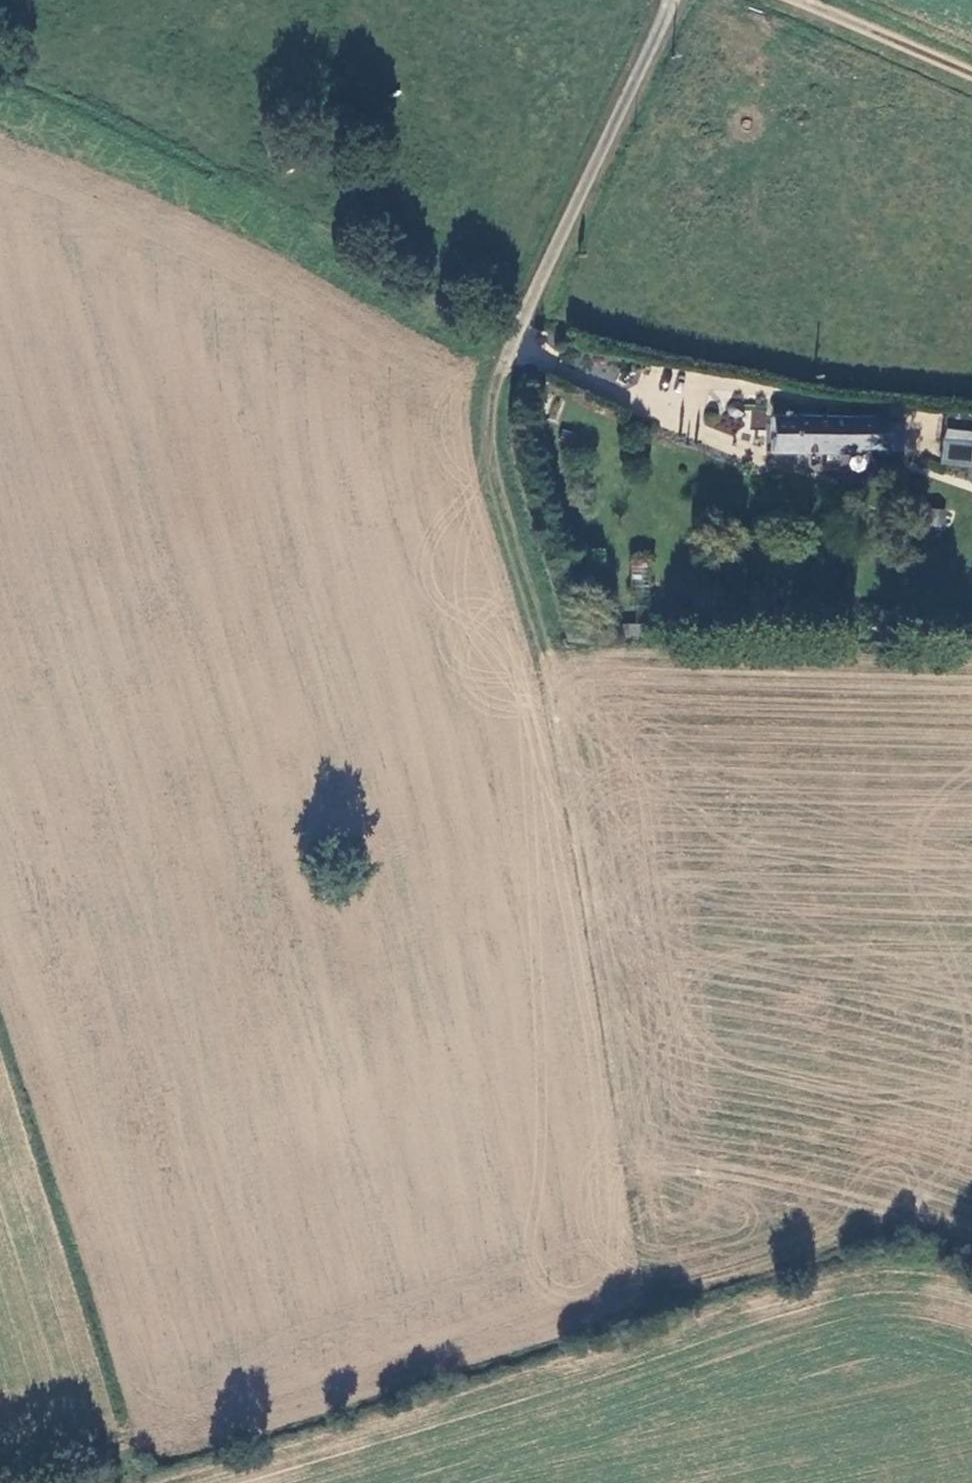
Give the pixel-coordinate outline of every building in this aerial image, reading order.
[(766,448),(790,448),(897,451),(898,425),(882,425),(882,418),(784,416),(784,404),(766,403),(766,448)] [(942,417),(942,440),(968,441),(968,418),(942,417)] [(941,459),(967,460),(968,441),(942,440),(941,459)] [(602,624),(601,637),(646,638),(646,626),(602,624)]
